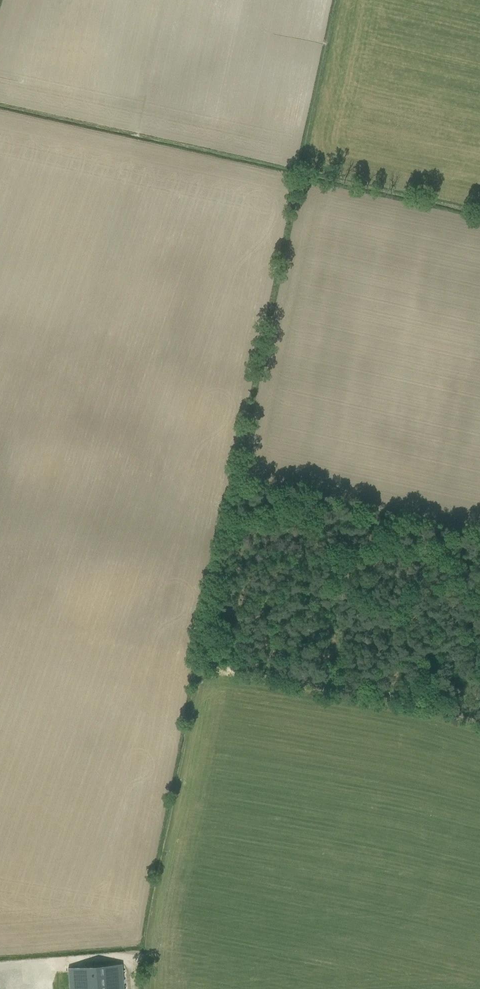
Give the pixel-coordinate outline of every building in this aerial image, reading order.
[(68,969),(69,988),(121,988),(119,965),(68,969)]
